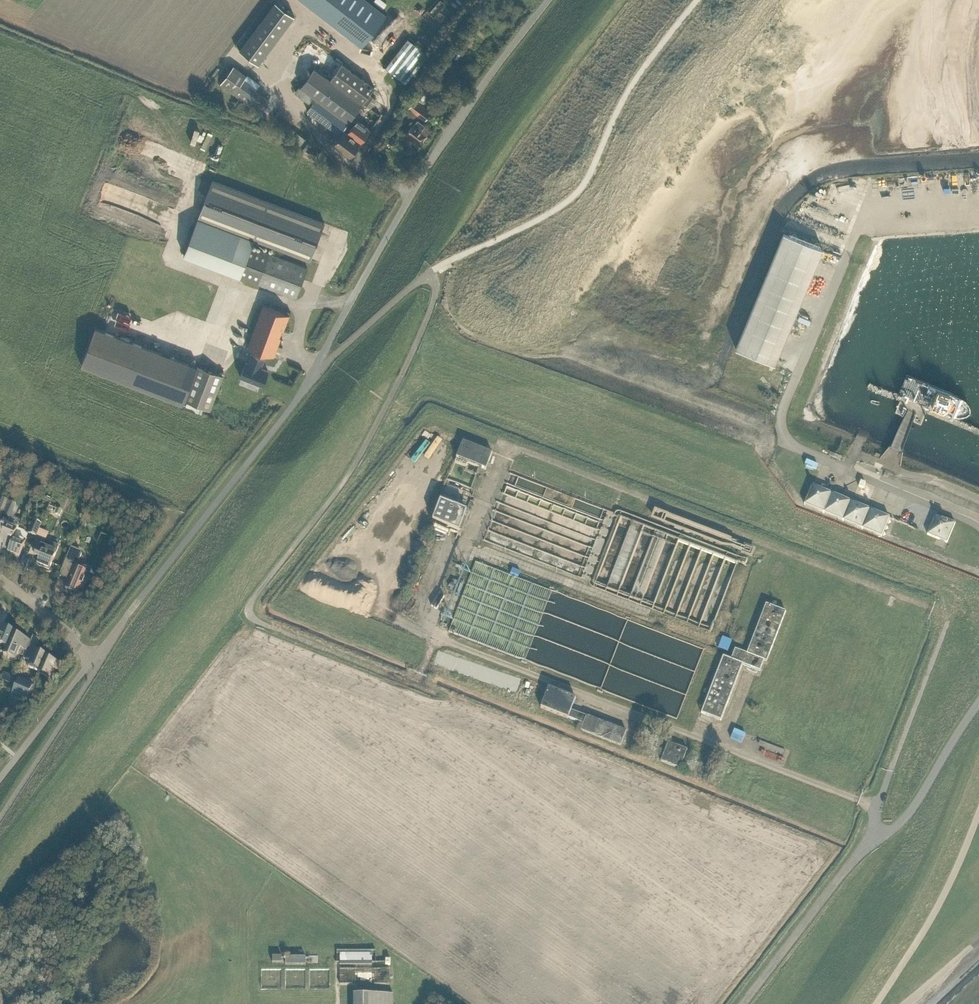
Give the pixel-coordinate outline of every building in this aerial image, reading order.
[(306,2),(369,50),(394,18),(369,0),(307,0),(306,2)] [(239,50),(259,64),(295,16),(275,2),(239,50)] [(408,38),(386,67),(406,83),(429,54),(408,38)] [(331,80),(363,103),(375,87),(344,63),(331,80)] [(234,65),(220,83),(259,113),(269,99),(256,89),(260,84),(248,74),(247,75),(234,65)] [(363,103),(331,80),(315,68),(300,87),(316,98),(307,111),(339,135),(363,103)] [(428,80),(416,96),(424,102),(436,86),(428,80)] [(370,95),(364,103),(371,108),(377,99),(370,95)] [(417,99),(410,107),(426,120),(432,112),(417,99)] [(346,131),(335,144),(351,156),(371,129),(358,120),(357,120),(353,117),(344,129),(346,131)] [(406,131),(403,135),(419,148),(427,137),(428,138),(430,137),(428,136),(432,130),(419,120),(409,133),(406,131)] [(306,139),(300,147),(305,151),(311,143),(306,139)] [(213,180),(198,218),(311,260),(325,223),(213,180)] [(760,290),(799,307),(824,249),(784,233),(760,290)] [(250,246),(238,276),(296,298),(307,268),(250,246)] [(799,307),(760,290),(736,349),(775,365),(799,307)] [(263,305),(248,346),(274,356),(276,350),(278,345),(281,337),(279,337),(282,329),(284,330),(290,315),(284,313),(263,305)] [(95,328),(81,366),(183,404),(184,400),(211,410),(224,376),(95,328)] [(246,362),(240,376),(262,385),(268,370),(267,370),(260,367),(264,358),(252,353),(248,363),(246,362)] [(441,502),(434,521),(459,531),(467,511),(471,501),(473,502),(475,497),(472,496),(475,490),(471,489),(479,467),(487,470),(493,453),(463,442),(457,459),(451,475),(450,474),(439,501),(441,502)] [(811,470),(822,475),(824,468),(813,464),(811,470)] [(812,485),(804,504),(882,536),(890,517),(812,485)] [(0,503),(0,510),(4,511),(9,500),(3,497),(0,503)] [(32,498),(29,504),(37,508),(40,501),(32,498)] [(3,515),(11,518),(17,504),(9,501),(3,515)] [(906,509),(901,522),(907,524),(912,512),(906,509)] [(936,515),(928,534),(946,541),(954,523),(936,515)] [(82,518),(79,526),(84,528),(87,520),(82,518)] [(34,521),(29,533),(36,536),(41,524),(34,521)] [(14,536),(16,531),(18,527),(7,522),(0,538),(0,539),(6,541),(5,545),(3,544),(1,549),(8,552),(14,536)] [(39,536),(49,540),(52,532),(43,528),(39,536)] [(14,536),(8,552),(19,557),(26,541),(27,538),(25,534),(16,531),(14,536)] [(36,537),(32,547),(38,550),(35,556),(40,558),(38,564),(49,569),(54,557),(57,550),(58,546),(45,540),(36,537)] [(72,547),(61,574),(70,578),(66,587),(78,592),(80,587),(84,589),(89,579),(93,581),(95,576),(92,570),(85,567),(82,569),(81,570),(77,568),(82,554),(81,551),(72,547)] [(724,657),(703,714),(723,722),(744,666),(761,672),(765,661),(768,662),(787,612),(775,608),(778,601),(771,599),(768,605),(767,605),(748,655),(737,651),(733,661),(724,657)] [(6,654),(14,634),(15,632),(3,627),(0,635),(0,651),(6,654)] [(14,634),(6,654),(5,656),(16,660),(21,648),(23,649),(27,639),(25,638),(14,634)] [(733,653),(738,642),(728,637),(723,649),(733,653)] [(27,639),(23,649),(28,651),(29,648),(32,641),(27,639)] [(39,674),(40,672),(46,658),(47,656),(49,650),(38,645),(35,651),(29,667),(26,673),(37,678),(39,674)] [(34,650),(29,648),(28,651),(24,658),(29,660),(34,650)] [(57,662),(46,658),(40,672),(39,674),(50,679),(57,662)] [(5,672),(2,680),(13,684),(16,677),(5,672)] [(34,685),(19,679),(12,695),(27,701),(34,685)] [(548,688),(541,708),(584,724),(581,732),(622,747),(628,731),(573,710),(577,699),(548,688)] [(669,741),(662,762),(682,769),(690,749),(669,741)] [(340,953),(340,965),(373,965),(372,953),(340,953)] [(286,957),(286,965),(306,965),(306,957),(286,957)] [(353,1003),(394,1003),(394,994),(353,994),(353,1003)]
